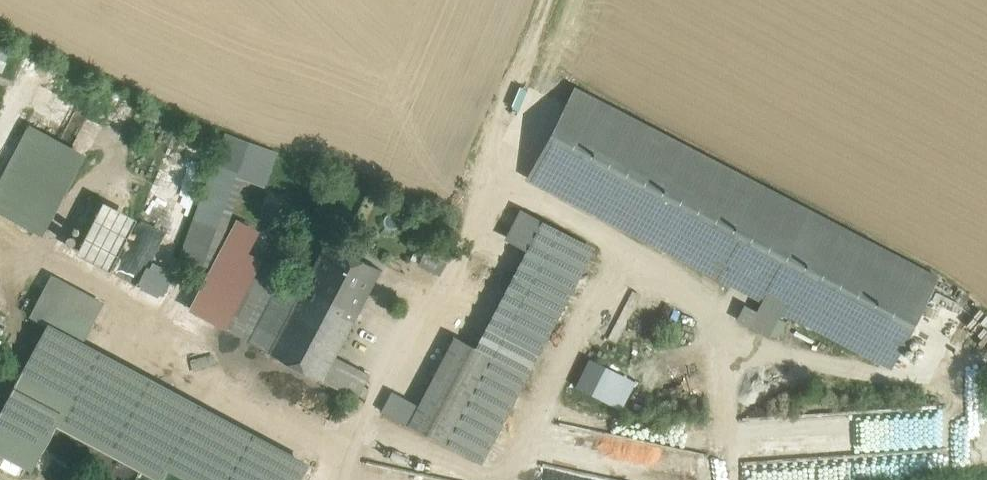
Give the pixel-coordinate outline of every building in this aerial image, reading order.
[(939,275),(581,88),(533,181),(891,367),(939,275)] [(48,233),(88,150),(28,121),(0,180),(0,210),(48,233)] [(216,164),(183,255),(204,262),(237,172),(216,164)] [(104,200),(80,252),(117,268),(120,262),(145,273),(167,225),(147,216),(146,218),(104,200)] [(289,210),(273,202),(265,218),(281,226),(289,210)] [(456,230),(456,227),(456,225),(454,222),(452,221),(449,220),(446,221),(444,223),(442,225),(442,228),(443,230),(444,233),(446,234),(449,235),(452,234),(454,233),(456,230)] [(452,248),(432,239),(427,250),(447,260),(452,248)] [(381,269),(329,240),(306,282),(305,284),(358,312),(381,269)] [(447,260),(427,250),(421,262),(441,272),(447,260)] [(163,295),(175,269),(150,258),(138,285),(163,295)] [(521,259),(476,346),(491,354),(529,374),(574,287),(521,259)] [(267,262),(231,331),(251,341),(287,272),(267,262)] [(358,312),(305,284),(306,282),(287,272),(251,341),(323,379),(331,363),(335,356),(358,312)] [(456,336),(409,424),(444,443),(491,354),(476,346),(456,336)] [(491,354),(444,443),(482,462),(529,374),(491,354)] [(369,375),(335,356),(331,363),(354,375),(345,391),(357,398),(369,375)] [(354,375),(331,363),(323,379),(345,391),(354,375)] [(199,410),(170,464),(171,464),(172,463),(203,479),(299,479),(306,467),(199,410)] [(603,475),(631,479),(688,479),(691,468),(702,470),(706,450),(553,421),(544,467),(589,476),(588,479),(602,479),(603,475)] [(377,479),(454,479),(379,467),(377,479)]
